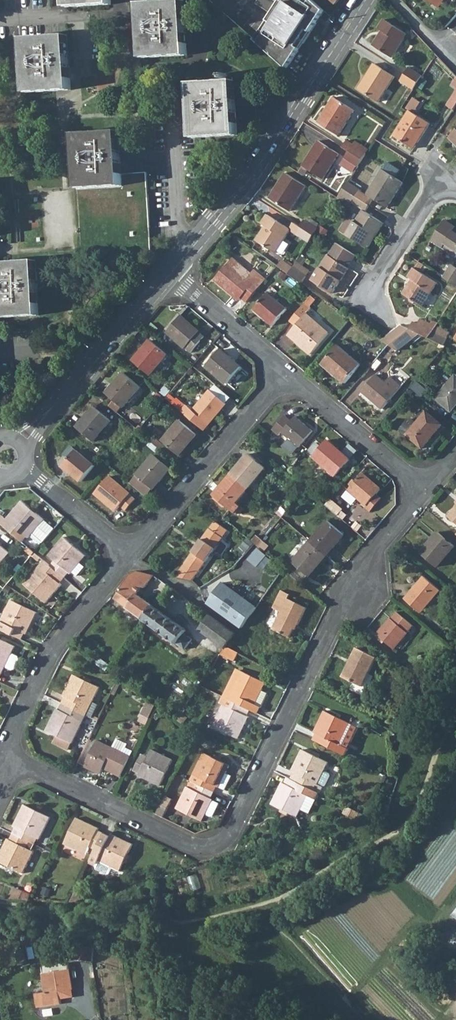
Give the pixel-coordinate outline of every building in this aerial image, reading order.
[(183,0),(182,0),(137,3),(141,58),(186,55),(183,0)] [(264,32),(283,44),(313,0),(284,0),(264,32)] [(433,6),(439,10),(446,0),(437,0),(433,6)] [(372,46),(392,58),(407,34),(383,20),(377,29),(381,32),(372,46)] [(70,90),(67,35),(22,38),(25,93),(70,90)] [(97,94),(110,95),(113,60),(100,59),(97,94)] [(358,89),(379,102),(394,77),(373,64),(358,89)] [(409,68),(405,74),(418,83),(422,76),(409,68)] [(405,74),(400,81),(414,90),(418,83),(405,74)] [(192,137),(237,135),(234,80),(189,82),(192,137)] [(447,107),(453,112),(455,108),(455,93),(447,107)] [(318,123),(338,136),(354,111),(334,98),(318,123)] [(409,110),(415,114),(422,103),(414,98),(408,109),(409,110)] [(409,110),(393,136),(414,149),(430,124),(415,114),(409,110)] [(76,134),(78,189),(123,187),(120,131),(76,134)] [(342,148),(348,152),(361,161),(366,154),(353,145),(347,141),(342,148)] [(353,145),(366,154),(368,150),(355,141),(353,145)] [(302,168),(322,180),(338,155),(318,142),(302,168)] [(361,161),(348,152),(344,159),(357,167),(361,161)] [(403,184),(383,171),(367,196),(387,209),(403,184)] [(269,199),(290,212),(306,187),(285,174),(269,199)] [(343,189),(357,198),(361,191),(348,182),(343,189)] [(352,205),(357,198),(343,189),(339,196),(352,205)] [(339,231),(367,250),(384,224),(363,211),(355,223),(353,227),(346,222),(339,231)] [(275,254),(290,232),(308,243),(313,237),(299,228),(293,224),(289,230),(268,215),(262,225),(265,227),(256,241),(275,254)] [(346,222),(353,227),(355,223),(348,218),(346,222)] [(308,223),(317,229),(320,225),(310,219),(308,223)] [(444,219),(431,240),(455,256),(455,227),(444,219)] [(304,221),(299,228),(313,237),(316,231),(317,229),(308,223),(304,221)] [(336,244),(328,256),(312,281),(333,295),(349,269),(347,268),(355,256),(336,244)] [(347,268),(349,269),(357,257),(355,256),(347,268)] [(241,298),(243,296),(260,277),(259,277),(260,276),(254,271),(252,273),(234,257),(216,277),(241,298)] [(282,269),(286,262),(282,259),(277,266),(282,269)] [(418,260),(414,266),(420,270),(423,264),(418,260)] [(0,263),(0,319),(41,317),(37,261),(0,263)] [(289,274),(293,267),(286,262),(282,269),(289,274)] [(450,265),(443,276),(449,280),(455,270),(455,268),(450,265)] [(408,276),(412,279),(403,293),(422,305),(437,281),(420,270),(414,266),(408,276)] [(293,267),(289,274),(302,283),(307,277),(293,267)] [(260,277),(243,296),(249,301),(265,282),(260,277)] [(275,325),(288,309),(270,293),(256,309),(275,325)] [(307,303),(313,308),(322,297),(316,293),(307,303)] [(313,354),(331,333),(319,323),(308,313),(313,308),(307,303),(292,321),(297,325),(290,334),(313,354)] [(313,308),(308,313),(319,323),(324,318),(313,308)] [(183,314),(168,332),(193,352),(207,335),(183,314)] [(417,323),(432,330),(435,325),(420,317),(417,323)] [(442,344),(448,332),(435,325),(432,330),(417,323),(413,321),(409,329),(417,333),(442,344)] [(399,324),(398,325),(389,333),(380,339),(389,345),(398,351),(417,333),(409,329),(399,324)] [(169,354),(153,340),(135,361),(151,375),(169,354)] [(346,383),(362,364),(340,344),(324,363),(346,383)] [(223,349),(208,366),(230,384),(244,367),(223,349)] [(108,393),(125,407),(142,387),(125,373),(108,393)] [(363,391),(378,403),(398,381),(392,376),(386,382),(377,374),(363,391)] [(439,398),(453,411),(455,408),(455,378),(439,398)] [(233,398),(217,384),(212,391),(227,404),(233,398)] [(189,406),(184,412),(205,430),(227,404),(212,391),(195,411),(189,406)] [(112,421),(96,407),(78,428),(95,442),(112,421)] [(408,435),(425,449),(445,425),(429,411),(418,423),(408,435)] [(279,436),(282,433),(299,448),(314,431),(296,416),(290,423),(283,417),(272,430),(279,436)] [(165,442),(180,455),(198,435),(180,420),(162,440),(159,437),(154,442),(160,448),(165,442)] [(408,436),(408,435),(418,423),(414,420),(411,420),(403,429),(404,432),(408,436)] [(329,441),(315,457),(338,476),(351,460),(329,441)] [(77,451),(63,466),(81,482),(95,466),(77,451)] [(233,474),(249,488),(266,467),(251,454),(233,474)] [(172,469),(155,455),(138,475),(154,490),(172,469)] [(377,494),(381,489),(363,473),(343,497),(353,505),(358,499),(366,506),(364,508),(370,513),(382,499),(377,494)] [(233,474),(215,495),(235,513),(241,507),(236,503),(249,488),(233,474)] [(154,490),(138,475),(131,483),(148,497),(154,490)] [(96,493),(117,512),(122,507),(127,511),(136,501),(109,478),(96,493)] [(326,505),(338,516),(341,512),(343,510),(331,499),(326,505)] [(55,528),(23,500),(6,519),(2,516),(0,518),(0,523),(17,538),(23,531),(29,536),(32,532),(43,542),(55,528)] [(338,516),(343,520),(346,516),(341,512),(338,516)] [(193,580),(202,568),(228,530),(215,521),(176,577),(184,579),(193,581),(193,580)] [(327,556),(344,536),(328,521),(310,541),(327,556)] [(440,532),(422,553),(438,567),(455,546),(440,532)] [(85,554),(63,535),(48,553),(54,558),(48,564),(63,577),(68,570),(70,572),(72,571),(76,575),(84,565),(79,561),(85,554)] [(259,546),(264,540),(257,535),(253,540),(259,546)] [(266,551),(270,546),(264,540),(259,546),(266,551)] [(292,562),(309,577),(327,556),(310,541),(292,562)] [(0,542),(0,563),(10,551),(0,542)] [(38,551),(43,554),(47,549),(43,546),(38,551)] [(28,547),(25,550),(31,556),(34,552),(28,547)] [(258,547),(250,559),(265,570),(273,557),(258,547)] [(40,563),(43,560),(34,552),(31,556),(40,563)] [(45,602),(61,583),(59,581),(63,577),(48,564),(43,560),(40,563),(23,583),(45,602)] [(144,619),(154,605),(138,593),(143,586),(145,588),(155,575),(139,570),(132,574),(129,580),(115,598),(144,619)] [(405,599),(422,613),(441,591),(425,576),(405,599)] [(223,583),(216,594),(212,598),(209,603),(242,627),(257,607),(223,583)] [(207,602),(209,603),(212,598),(216,594),(204,586),(199,587),(203,592),(204,596),(203,601),(206,603),(207,602)] [(299,625),(307,608),(288,599),(291,594),(281,590),(272,608),(281,612),(272,630),(289,638),(295,628),(297,624),(299,625)] [(26,632),(36,610),(10,598),(0,619),(0,629),(20,639),(23,631),(26,632)] [(154,605),(144,619),(177,644),(185,649),(193,639),(185,634),(188,629),(154,605)] [(377,636),(393,650),(414,627),(397,613),(377,636)] [(226,648),(236,634),(210,616),(200,629),(226,648)] [(1,673),(4,674),(4,675),(10,662),(18,645),(0,637),(0,675),(1,673)] [(359,646),(344,676),(365,687),(380,657),(359,646)] [(222,654),(235,660),(238,654),(226,648),(222,654)] [(10,662),(4,675),(10,678),(13,677),(17,668),(16,665),(10,662)] [(230,690),(240,669),(236,668),(227,688),(230,690)] [(257,712),(261,706),(271,684),(267,682),(240,669),(230,690),(227,688),(223,695),(251,709),(257,712)] [(100,705),(95,702),(103,686),(75,673),(65,694),(68,696),(65,703),(89,715),(94,717),(100,705)] [(248,715),(251,709),(223,695),(220,703),(223,705),(213,725),(240,738),(250,717),(248,715)] [(149,700),(142,714),(150,718),(156,705),(149,700)] [(58,708),(48,730),(66,739),(63,746),(72,750),(89,715),(65,703),(62,710),(58,708)] [(314,739),(338,750),(352,723),(326,710),(315,732),(318,733),(314,739)] [(181,714),(177,720),(184,725),(188,719),(181,714)] [(358,726),(352,723),(338,750),(345,754),(358,726)] [(119,738),(114,748),(98,740),(86,765),(101,774),(104,768),(105,765),(123,774),(131,757),(135,750),(127,746),(128,743),(119,738)] [(207,741),(200,738),(198,743),(204,747),(207,741)] [(140,775),(162,786),(175,760),(153,749),(149,757),(143,754),(135,770),(141,773),(140,775)] [(325,770),(329,762),(303,750),(292,772),(294,773),(291,778),(320,792),(324,786),(325,786),(331,773),(325,770)] [(226,773),(230,765),(204,753),(191,780),(215,792),(217,786),(219,787),(225,789),(231,776),(226,773)] [(121,777),(123,774),(105,765),(104,768),(121,777)] [(320,792),(291,778),(288,777),(285,783),(283,782),(272,804),(298,817),(302,809),(310,812),(320,792)] [(211,798),(215,792),(191,780),(188,787),(177,808),(203,821),(206,814),(213,800),(211,798)] [(213,800),(206,814),(211,816),(214,816),(219,804),(213,800)] [(354,809),(349,806),(342,820),(350,817),(354,809)] [(44,841),(54,820),(26,807),(16,828),(19,829),(16,836),(31,843),(35,837),(44,841)] [(355,821),(360,812),(354,809),(350,817),(355,821)] [(99,830),(100,828),(78,818),(66,844),(87,854),(91,847),(97,850),(105,834),(99,830)] [(122,871),(135,845),(113,834),(111,837),(105,834),(97,850),(91,863),(97,867),(100,861),(115,868),(122,871)] [(25,875),(36,854),(28,850),(31,843),(16,836),(12,843),(9,842),(0,862),(0,863),(25,875)] [(100,861),(97,867),(112,874),(115,868),(100,861)] [(21,890),(16,900),(30,900),(33,895),(21,890)] [(455,948),(455,927),(451,924),(442,938),(455,948)] [(30,958),(36,957),(33,946),(31,937),(25,935),(30,958)] [(42,945),(41,939),(31,937),(33,946),(42,945)] [(76,959),(78,945),(69,944),(67,958),(76,959)] [(16,950),(19,963),(28,961),(25,948),(16,950)] [(52,965),(42,967),(46,992),(35,994),(39,1008),(62,1004),(61,998),(59,990),(72,988),(68,962),(56,965),(57,972),(54,972),(52,965)] [(157,984),(159,1001),(167,1000),(165,984),(157,984)] [(72,988),(59,990),(61,998),(73,995),(72,988)]
